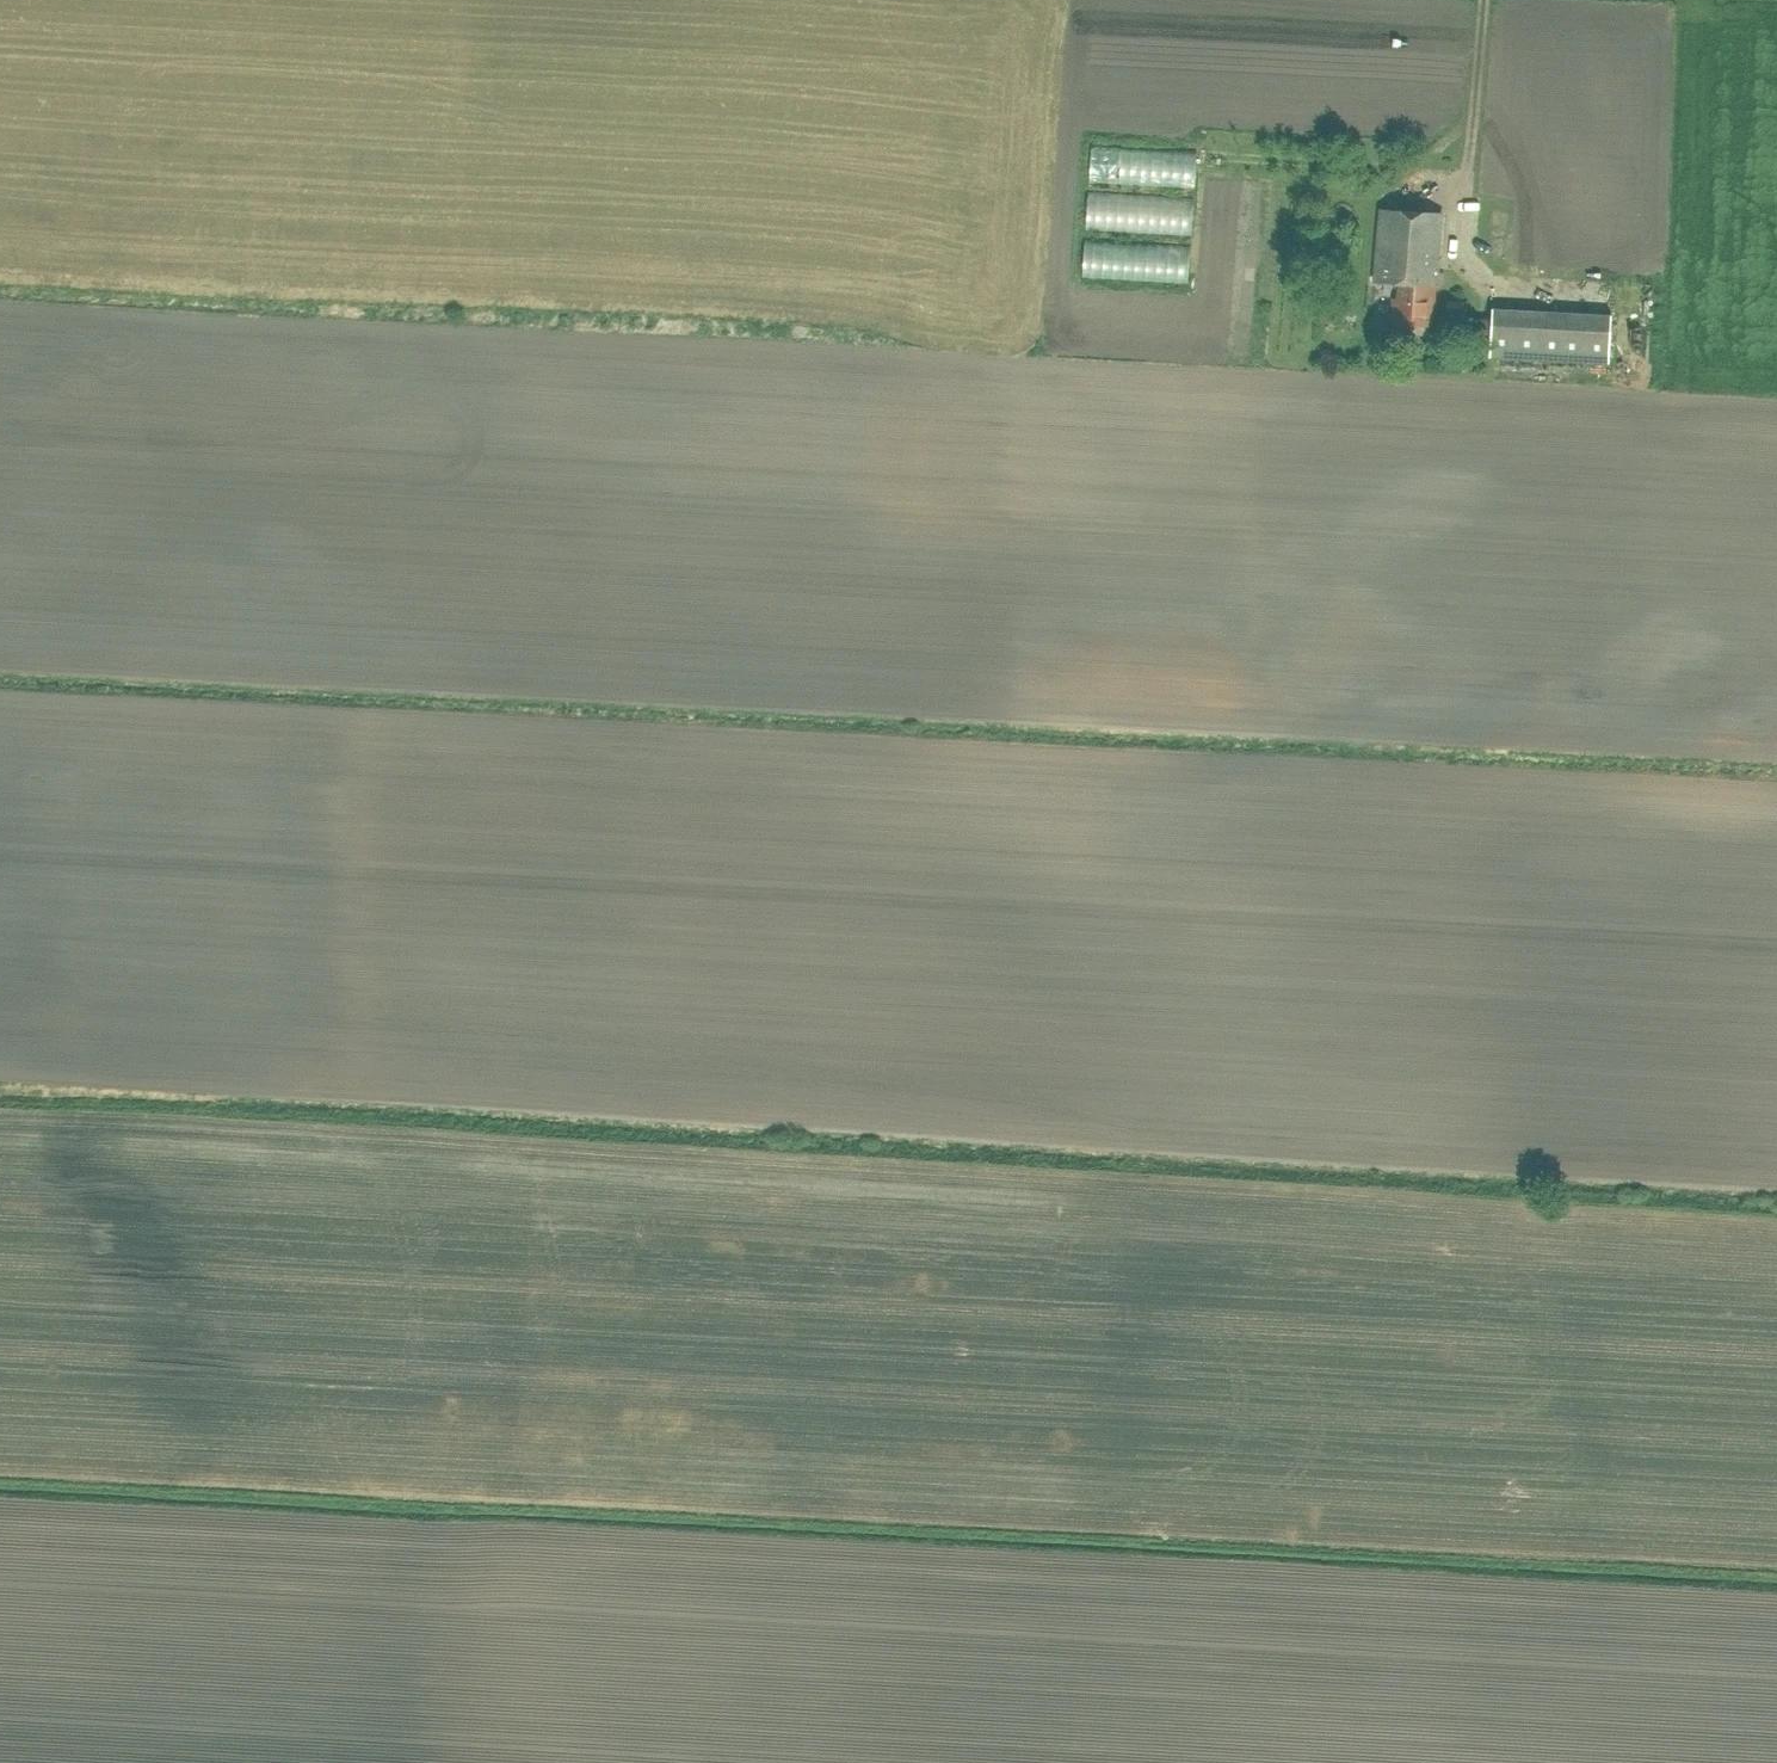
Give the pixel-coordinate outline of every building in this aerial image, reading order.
[(1441,212),(1379,206),(1373,263),(1372,279),(1398,282),(1396,298),(1391,297),(1389,321),(1432,324),(1434,300),(1431,300),(1433,283),(1428,282),(1430,266),(1436,267),(1441,212)] [(1462,314),(1464,300),(1447,299),(1446,312),(1462,314)] [(1608,362),(1611,315),(1492,308),(1489,356),(1608,362)]
